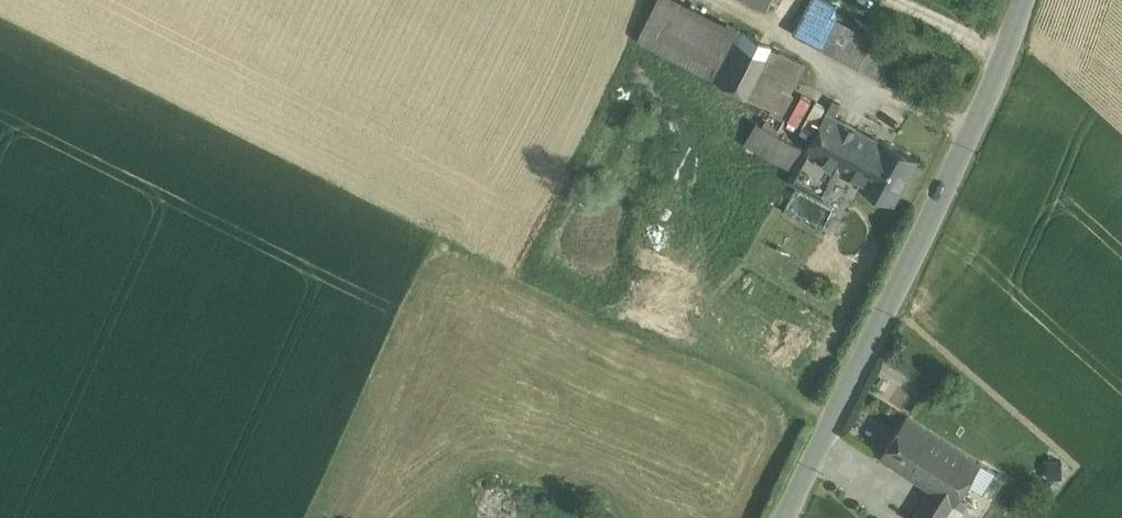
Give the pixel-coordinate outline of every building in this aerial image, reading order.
[(683,0),(658,0),(639,39),(744,90),(735,110),(758,122),(777,132),(810,65),(683,0)] [(833,16),(838,6),(826,0),(811,0),(794,32),(861,67),(873,44),(875,39),(833,16)] [(896,58),(873,44),(861,67),(885,80),(896,58)] [(921,160),(825,110),(806,147),(804,151),(840,169),(863,181),(861,185),(898,204),(921,160)] [(777,132),(758,122),(744,146),(794,172),(795,173),(804,151),(806,147),(777,132)] [(840,169),(804,151),(795,173),(794,172),(789,181),(825,199),(840,169)] [(982,461),(908,414),(881,455),(932,487),(954,502),(956,503),(982,461)] [(914,517),(915,517),(944,517),(954,502),(932,487),(914,517)] [(944,517),(961,517),(966,510),(956,503),(954,502),(944,517)]
